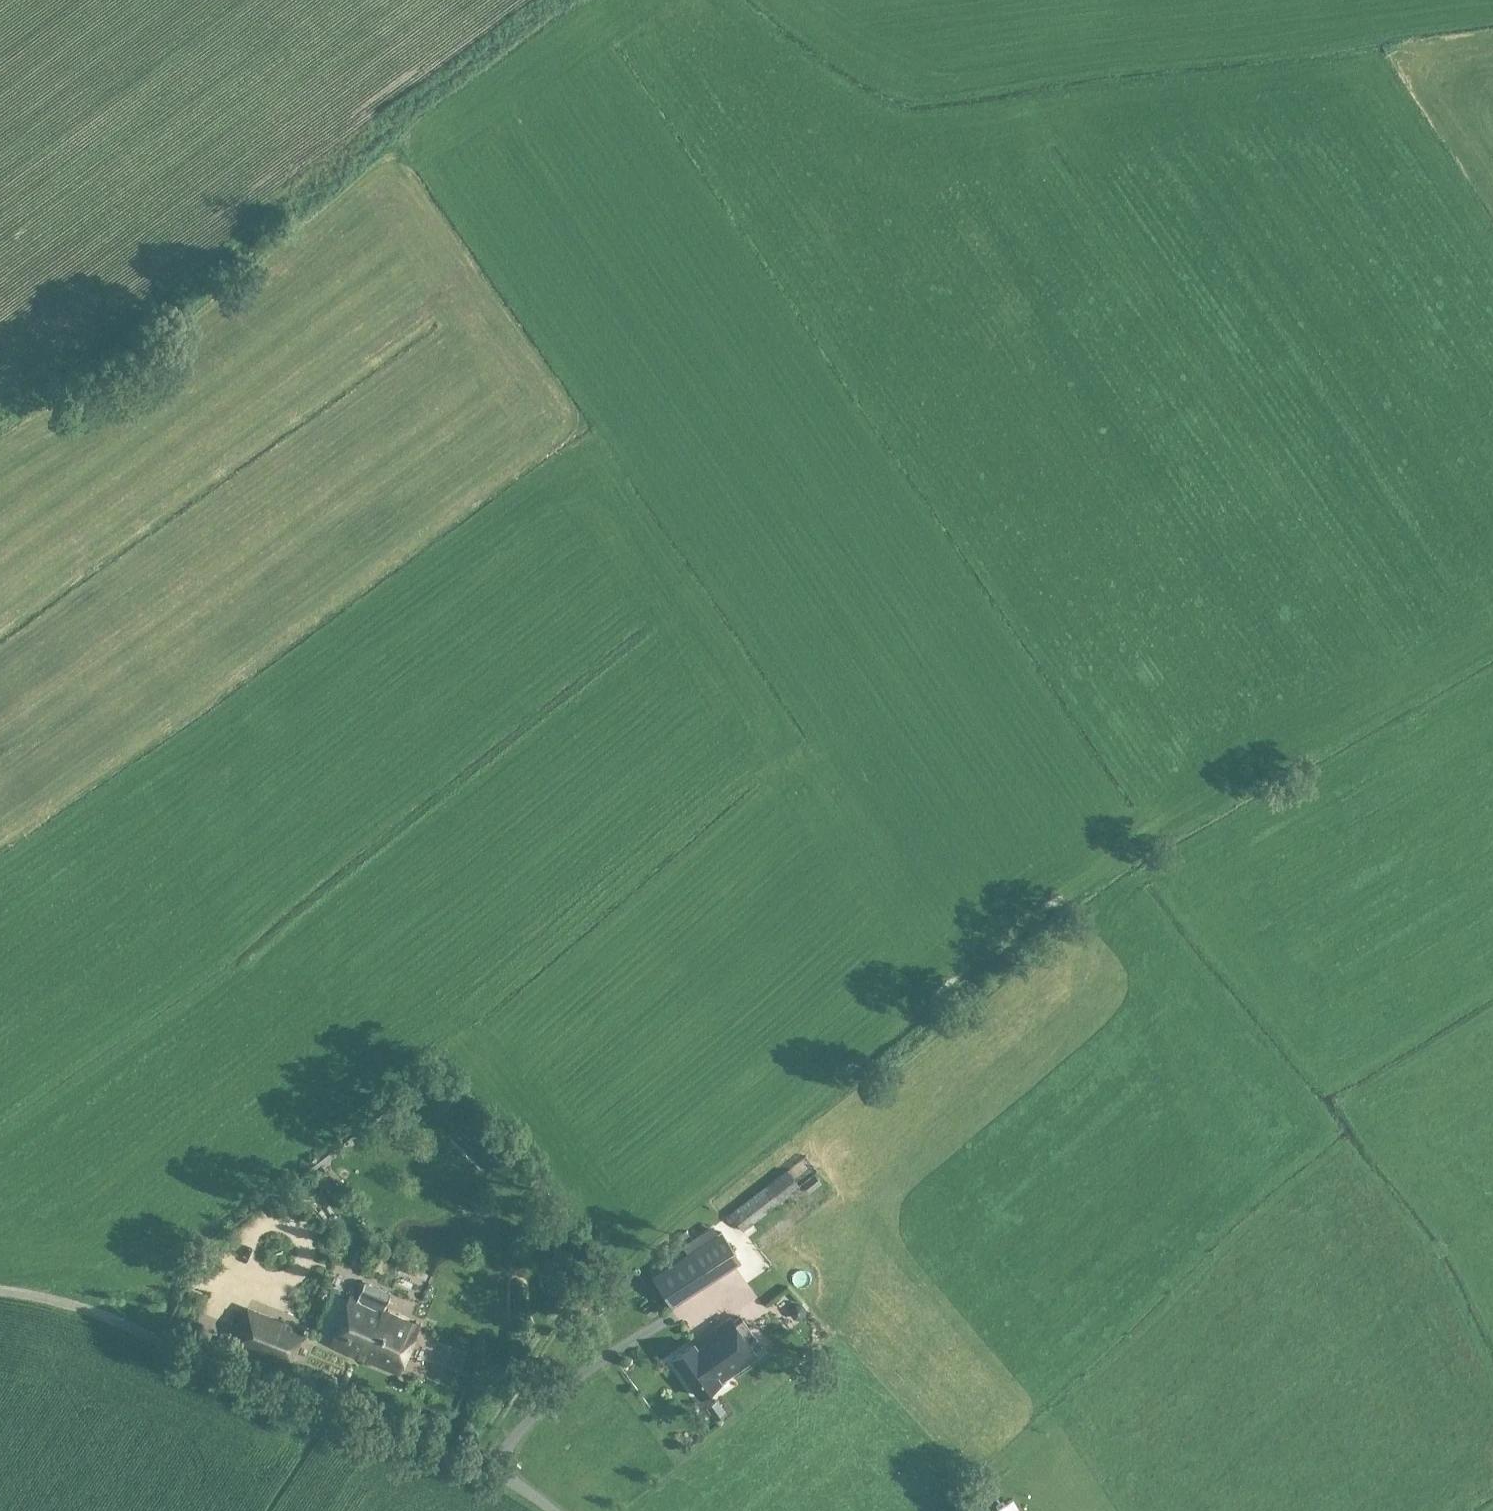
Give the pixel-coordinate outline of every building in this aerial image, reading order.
[(743,1230),(800,1186),(787,1170),(730,1214),(743,1230)] [(722,1231),(654,1277),(673,1305),(741,1260),(722,1231)] [(358,1299),(350,1296),(331,1343),(359,1355),(359,1354),(401,1371),(420,1325),(399,1316),(402,1309),(387,1302),(391,1293),(365,1282),(358,1299)] [(289,1367),(304,1330),(248,1307),(233,1344),(289,1367)] [(706,1336),(733,1373),(757,1356),(749,1344),(756,1339),(741,1317),(733,1322),(731,1319),(706,1336)] [(694,1345),(694,1344),(673,1359),(700,1397),(720,1383),(720,1382),(733,1373),(706,1336),(694,1345)] [(726,1413),(716,1400),(707,1407),(716,1420),(726,1413)]
